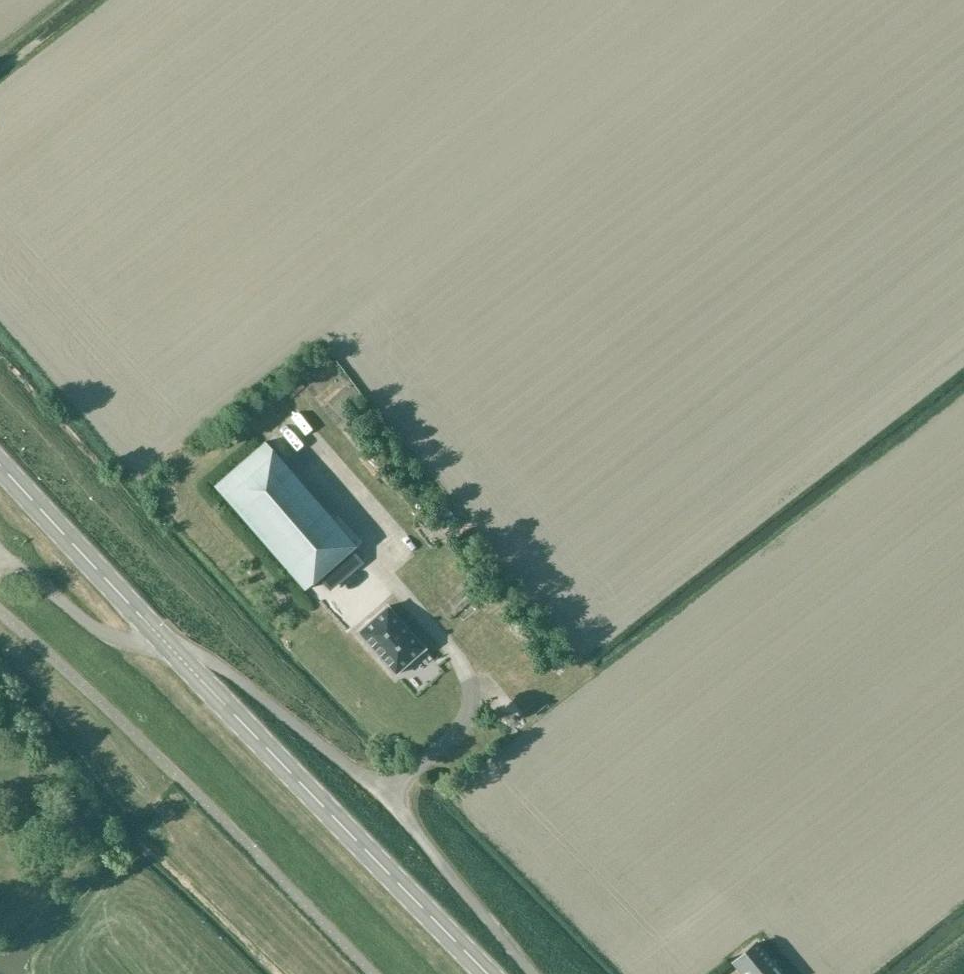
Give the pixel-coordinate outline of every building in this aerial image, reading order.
[(215,485),(305,589),(357,544),(267,441),(215,485)] [(389,542),(394,555),(407,550),(403,537),(389,542)] [(360,631),(358,632),(360,634),(395,673),(394,673),(396,675),(397,673),(423,650),(424,650),(425,649),(424,647),(422,646),(389,608),(388,606),(386,608),(387,608),(360,631)] [(784,973),(756,941),(732,961),(742,973),(784,973)]
